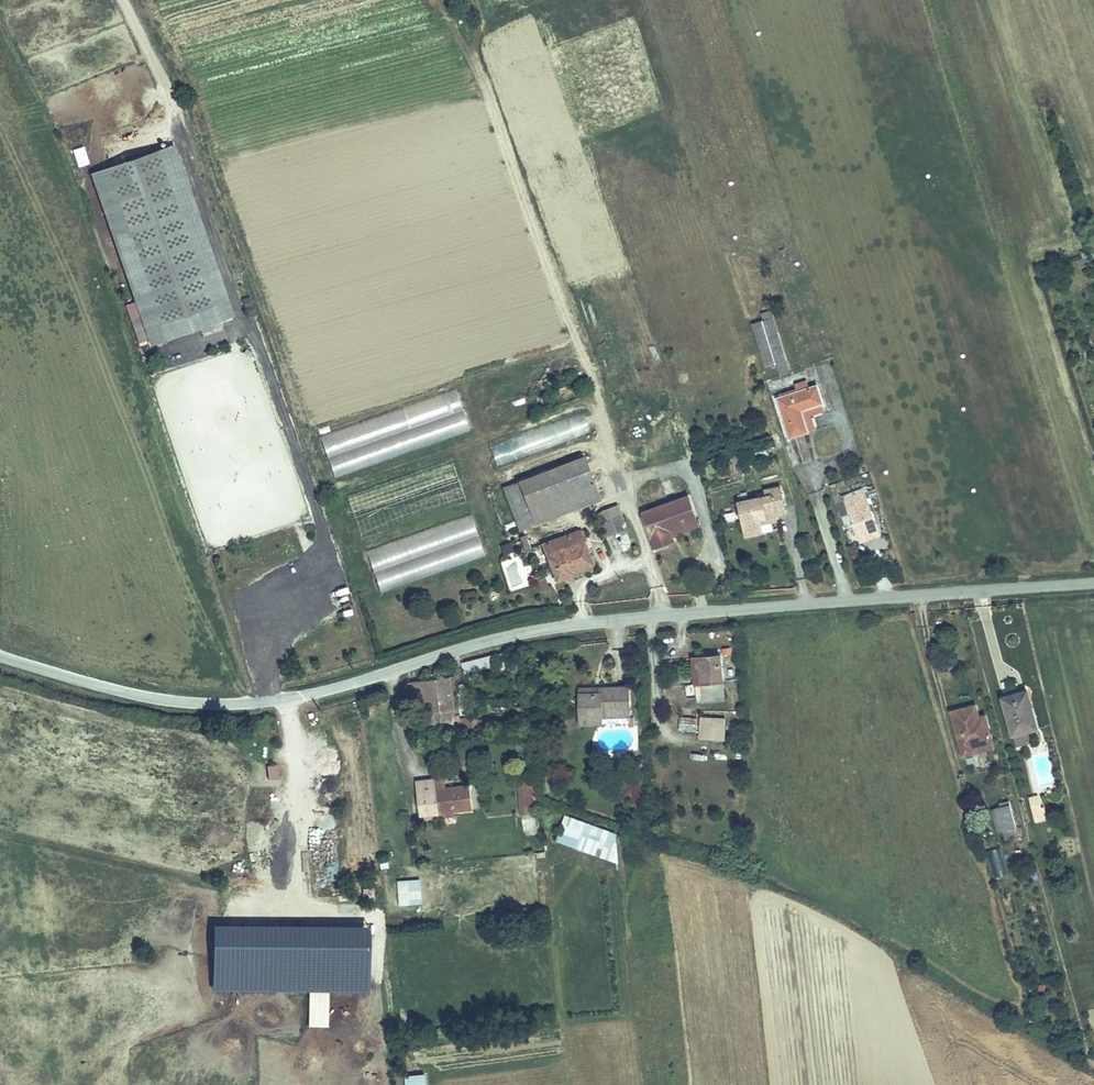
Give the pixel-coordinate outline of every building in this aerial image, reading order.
[(76,150),(79,158),(85,156),(83,148),(76,150)] [(107,168),(161,323),(217,304),(164,149),(107,168)] [(217,304),(161,323),(167,340),(223,321),(217,304)] [(771,317),(751,323),(763,365),(783,358),(771,317)] [(774,396),(789,435),(804,431),(796,409),(821,400),(814,382),(807,385),(805,378),(794,382),(796,389),(774,396)] [(441,387),(443,395),(319,433),(332,475),(469,432),(453,383),(441,387)] [(821,400),(796,409),(804,431),(813,428),(809,414),(824,409),(821,400)] [(583,413),(488,441),(494,463),(589,434),(583,413)] [(585,459),(573,463),(582,488),(594,484),(585,459)] [(567,494),(582,488),(573,463),(557,469),(567,494)] [(557,469),(519,483),(535,526),(588,507),(582,488),(567,494),(557,469)] [(506,487),(522,531),(535,526),(519,483),(506,487)] [(588,507),(601,502),(594,484),(582,488),(588,507)] [(787,515),(780,490),(768,493),(769,497),(741,504),(749,538),(765,534),(763,528),(762,521),(777,517),(787,515)] [(875,536),(878,535),(864,490),(835,500),(840,515),(849,513),(859,542),(863,541),(866,547),(878,543),(875,536)] [(686,531),(699,526),(690,501),(677,506),(686,531)] [(649,515),(659,544),(667,542),(665,537),(686,531),(677,506),(649,515)] [(597,518),(605,542),(625,535),(617,511),(597,518)] [(377,589),(484,558),(471,515),(364,547),(377,589)] [(659,544),(649,515),(643,517),(653,546),(659,544)] [(779,524),(777,517),(762,521),(763,528),(779,524)] [(686,531),(688,537),(701,533),(699,526),(686,531)] [(686,531),(665,537),(667,542),(659,544),(662,552),(675,548),(673,542),(688,537),(686,531)] [(568,575),(592,567),(580,534),(567,539),(568,540),(571,550),(561,553),(557,543),(544,548),(558,585),(570,581),(568,575)] [(557,543),(561,553),(571,550),(568,540),(557,543)] [(511,543),(501,545),(503,554),(513,552),(511,543)] [(662,552),(659,544),(653,546),(655,554),(662,552)] [(506,559),(507,588),(519,587),(517,559),(506,559)] [(538,591),(548,589),(546,577),(536,579),(538,591)] [(728,693),(721,654),(702,658),(708,696),(728,693)] [(460,660),(462,673),(492,670),(491,657),(460,660)] [(454,682),(412,686),(414,703),(435,701),(436,717),(457,715),(454,682)] [(584,692),(585,713),(633,711),(632,685),(603,686),(604,691),(584,692)] [(1023,696),(1002,701),(1013,739),(1015,738),(1017,747),(1032,743),(1030,734),(1037,732),(1031,711),(1028,712),(1023,696)] [(527,716),(526,705),(516,706),(517,717),(527,716)] [(976,709),(952,715),(963,759),(974,756),(972,749),(991,744),(988,729),(981,730),(979,721),(976,709)] [(457,721),(459,731),(478,727),(476,717),(457,721)] [(724,741),(725,718),(698,717),(697,740),(724,741)] [(985,719),(979,721),(981,730),(988,729),(985,719)] [(991,744),(972,749),(974,756),(993,751),(991,744)] [(421,781),(423,804),(439,802),(437,779),(421,781)] [(423,804),(424,816),(457,813),(475,811),(473,787),(448,789),(447,779),(437,779),(439,802),(423,804)] [(539,783),(523,785),(527,814),(543,812),(542,802),(539,783)] [(1043,800),(1034,802),(1040,822),(1051,819),(1048,812),(1046,812),(1043,800)] [(1017,829),(1011,807),(998,810),(1003,832),(1017,829)] [(612,862),(621,835),(565,815),(555,842),(612,862)] [(420,880),(397,880),(398,906),(421,905),(420,880)] [(373,886),(363,886),(362,900),(372,901),(373,886)] [(225,934),(225,919),(213,920),(213,934),(225,934)] [(215,952),(225,952),(225,937),(214,937),(215,952)] [(330,1028),(331,988),(310,987),(309,1027),(330,1028)] [(404,1084),(425,1084),(424,1073),(403,1076),(404,1084)]
